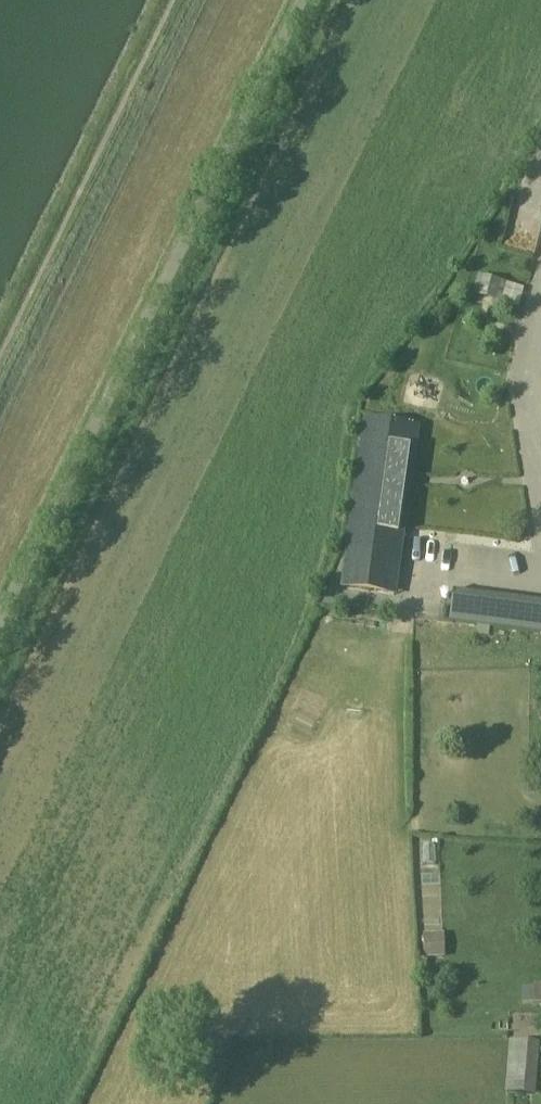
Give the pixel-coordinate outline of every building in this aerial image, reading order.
[(474,297),(502,305),(507,284),(479,276),(474,297)] [(347,550),(402,558),(420,427),(365,420),(347,550)] [(450,592),(447,619),(540,631),(540,603),(450,592)] [(446,958),(445,934),(424,935),(425,959),(446,958)] [(511,1040),(507,1093),(534,1095),(538,1042),(511,1040)]
